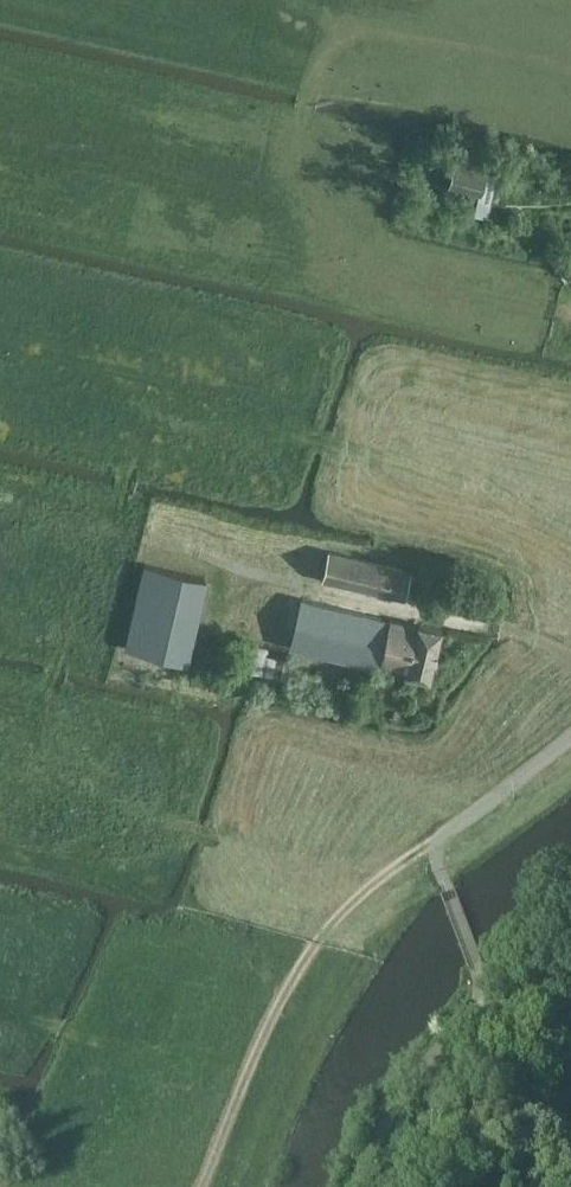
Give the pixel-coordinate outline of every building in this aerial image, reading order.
[(455,162),(450,183),(479,190),(474,213),(488,217),(489,215),(484,214),(487,202),(492,203),(499,173),(455,162)] [(329,550),(322,579),(405,598),(412,570),(329,550)] [(124,650),(188,665),(208,581),(144,566),(124,650)] [(431,676),(442,628),(419,622),(418,626),(302,598),(291,646),(381,667),(382,661),(409,667),(408,671),(431,676)] [(291,679),(295,660),(280,657),(282,650),(251,643),(245,669),(291,679)]
